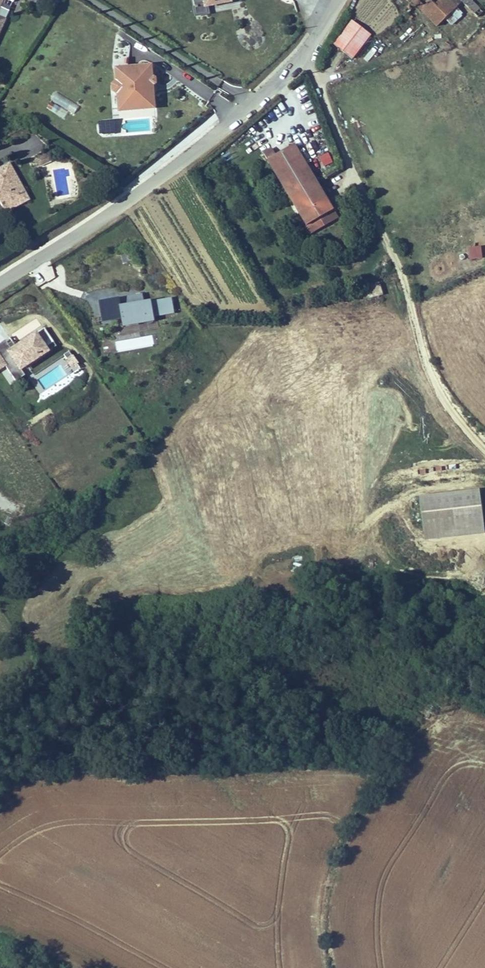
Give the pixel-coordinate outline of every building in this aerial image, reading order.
[(5,9),(9,0),(0,0),(0,7),(5,9)] [(196,11),(199,10),(198,8),(206,6),(207,9),(241,2),(241,0),(194,0),(196,11)] [(425,30),(443,14),(432,0),(399,0),(425,30)] [(443,14),(447,18),(453,12),(460,6),(455,0),(432,0),(443,14)] [(467,15),(460,6),(453,12),(461,20),(467,15)] [(395,17),(399,21),(403,16),(400,12),(395,17)] [(348,60),(365,35),(345,22),(329,47),(348,60)] [(156,83),(156,79),(155,78),(153,78),(152,66),(117,69),(120,105),(155,102),(155,92),(154,92),(153,84),(155,84),(156,83)] [(54,92),(50,100),(45,109),(67,120),(75,103),(54,92)] [(155,108),(155,102),(120,105),(120,111),(155,108)] [(103,136),(102,122),(97,123),(94,126),(95,133),(98,136),(103,136)] [(281,153),(269,159),(304,229),(331,215),(297,145),(281,153)] [(327,151),(317,156),(322,167),(332,162),(327,151)] [(39,165),(51,160),(47,152),(35,157),(39,165)] [(40,176),(40,173),(43,172),(42,167),(25,170),(27,179),(40,176)] [(17,204),(1,174),(0,174),(0,221),(20,211),(17,204)] [(469,259),(482,258),(481,245),(467,247),(469,259)] [(380,284),(361,288),(364,298),(383,294),(380,284)] [(99,321),(119,318),(120,324),(154,319),(153,316),(175,312),(173,297),(151,300),(150,297),(120,302),(118,295),(96,298),(99,321)] [(47,349),(36,331),(7,349),(18,367),(47,349)] [(70,373),(79,369),(72,350),(62,354),(70,373)] [(34,382),(41,392),(57,381),(51,371),(34,382)] [(479,491),(420,498),(426,545),(484,537),(484,535),(479,491)]
